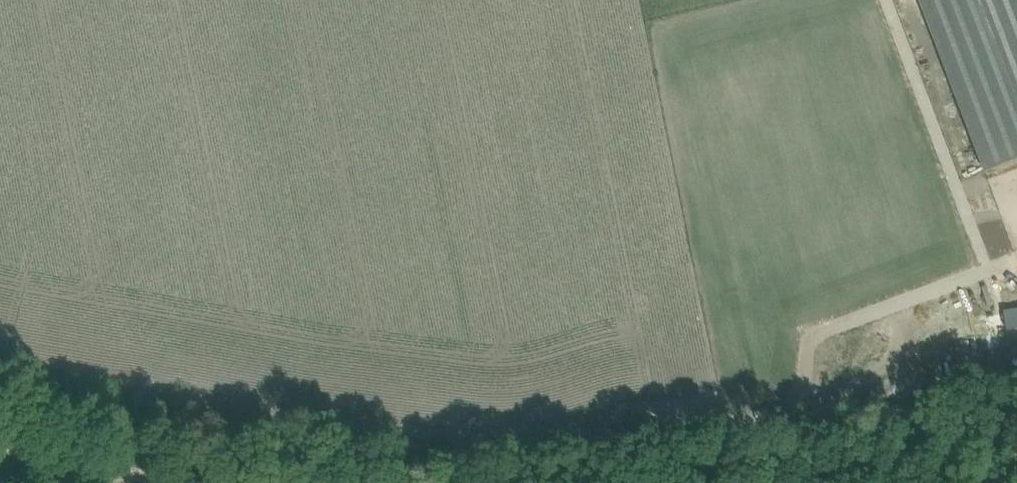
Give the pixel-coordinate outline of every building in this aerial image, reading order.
[(985,172),(1016,159),(1016,0),(919,0),(985,172)]
